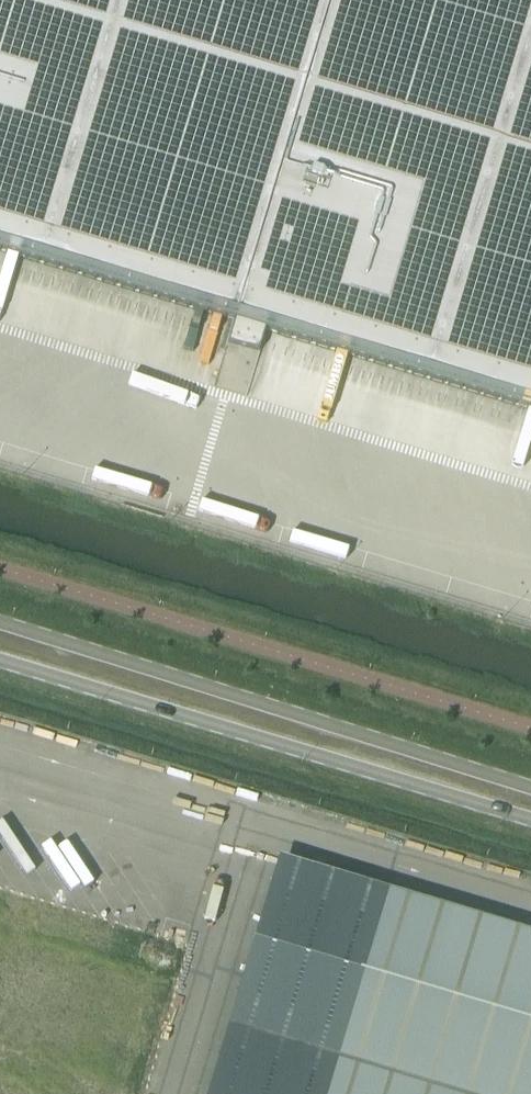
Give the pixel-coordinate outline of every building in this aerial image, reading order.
[(234,321),(267,331),(530,410),(530,0),(0,0),(0,251),(234,321)] [(386,890),(325,1093),(530,1093),(530,934),(386,890)]
